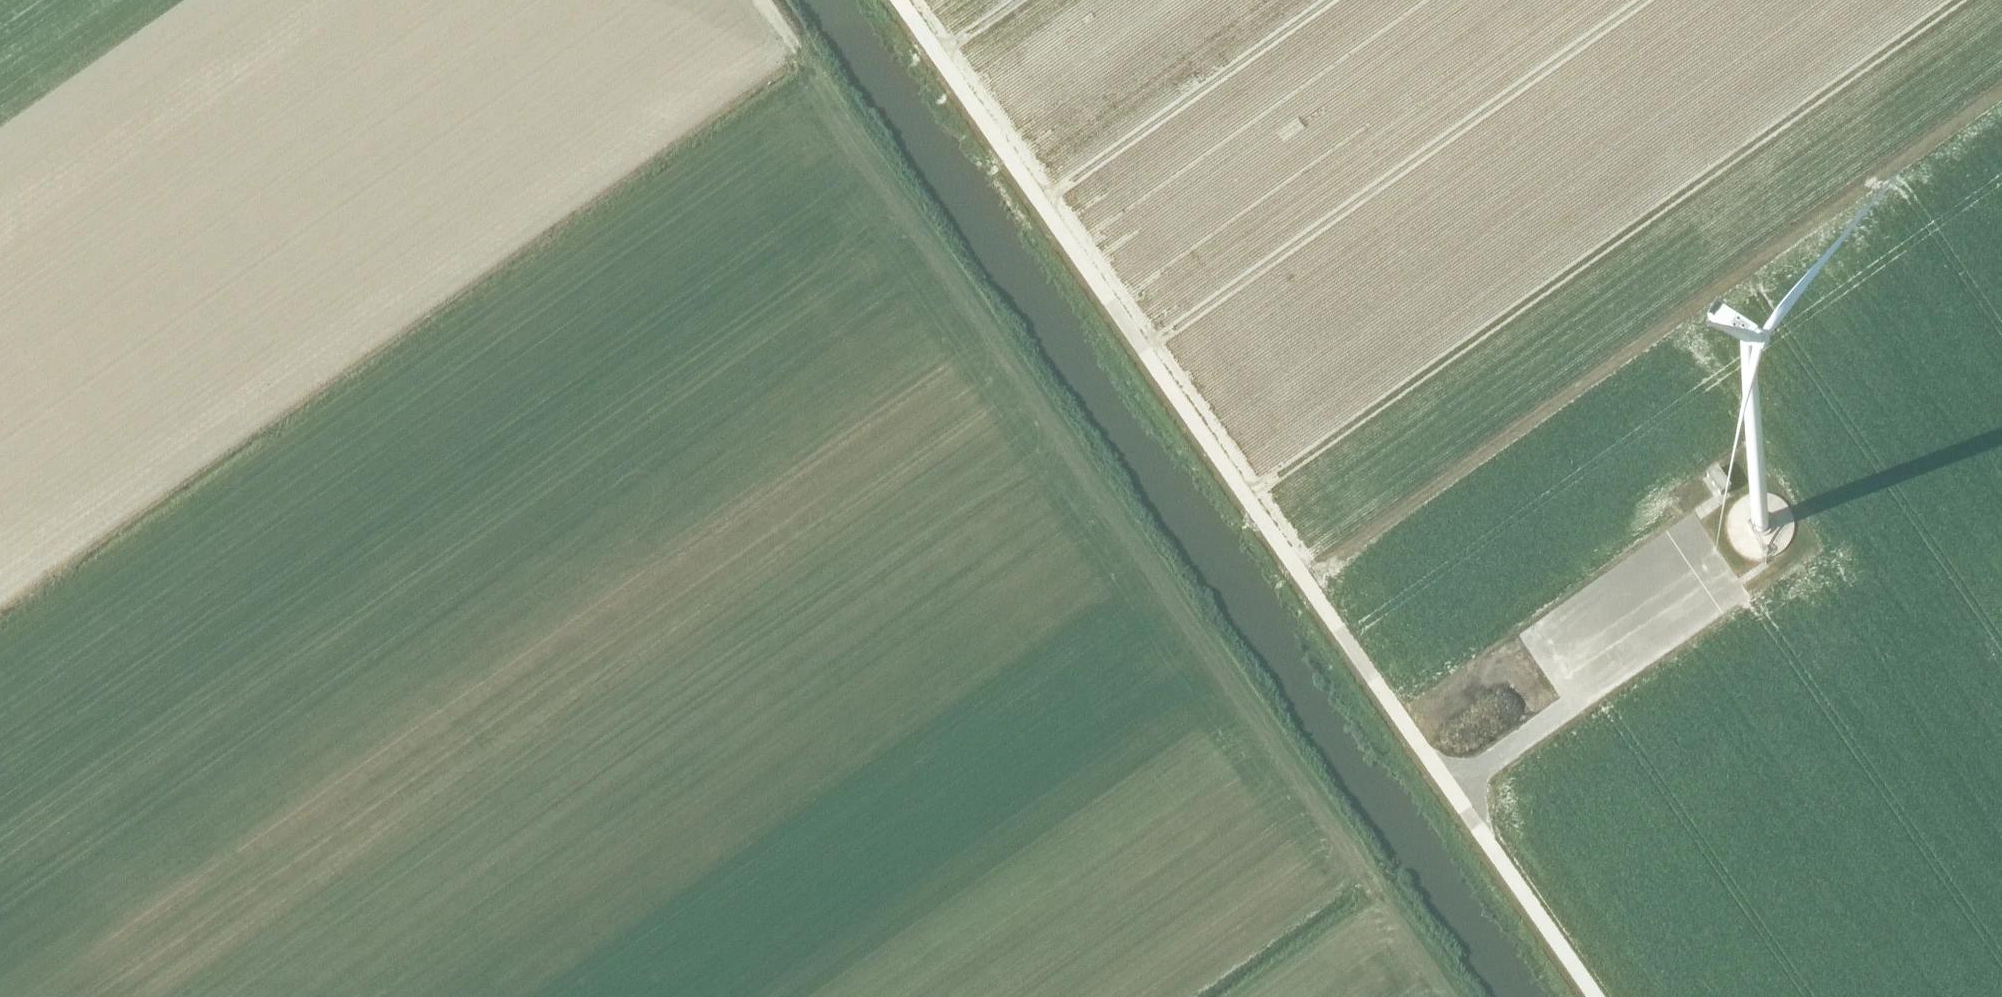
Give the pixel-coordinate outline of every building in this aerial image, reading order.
[(1749,525),(1749,526),(1749,527),(1749,528),(1749,529),(1750,530),(1750,531),(1751,532),(1751,533),(1752,533),(1753,534),(1753,535),(1754,536),(1755,536),(1756,537),(1757,537),(1758,537),(1759,537),(1760,538),(1761,538),(1762,538),(1763,537),(1764,537),(1765,537),(1766,537),(1767,536),(1768,536),(1769,535),(1769,534),(1770,533),(1771,533),(1771,532),(1772,531),(1772,530),(1773,529),(1773,528),(1773,527),(1773,526),(1773,525),(1773,524),(1773,523),(1772,522),(1772,521),(1771,520),(1771,519),(1770,518),(1769,517),(1768,516),(1767,515),(1766,515),(1765,514),(1764,514),(1763,514),(1762,514),(1761,514),(1760,514),(1759,514),(1758,514),(1757,514),(1756,515),(1755,515),(1754,516),(1753,517),(1752,518),(1751,519),(1751,520),(1750,521),(1750,522),(1749,523),(1749,524),(1749,525)]
